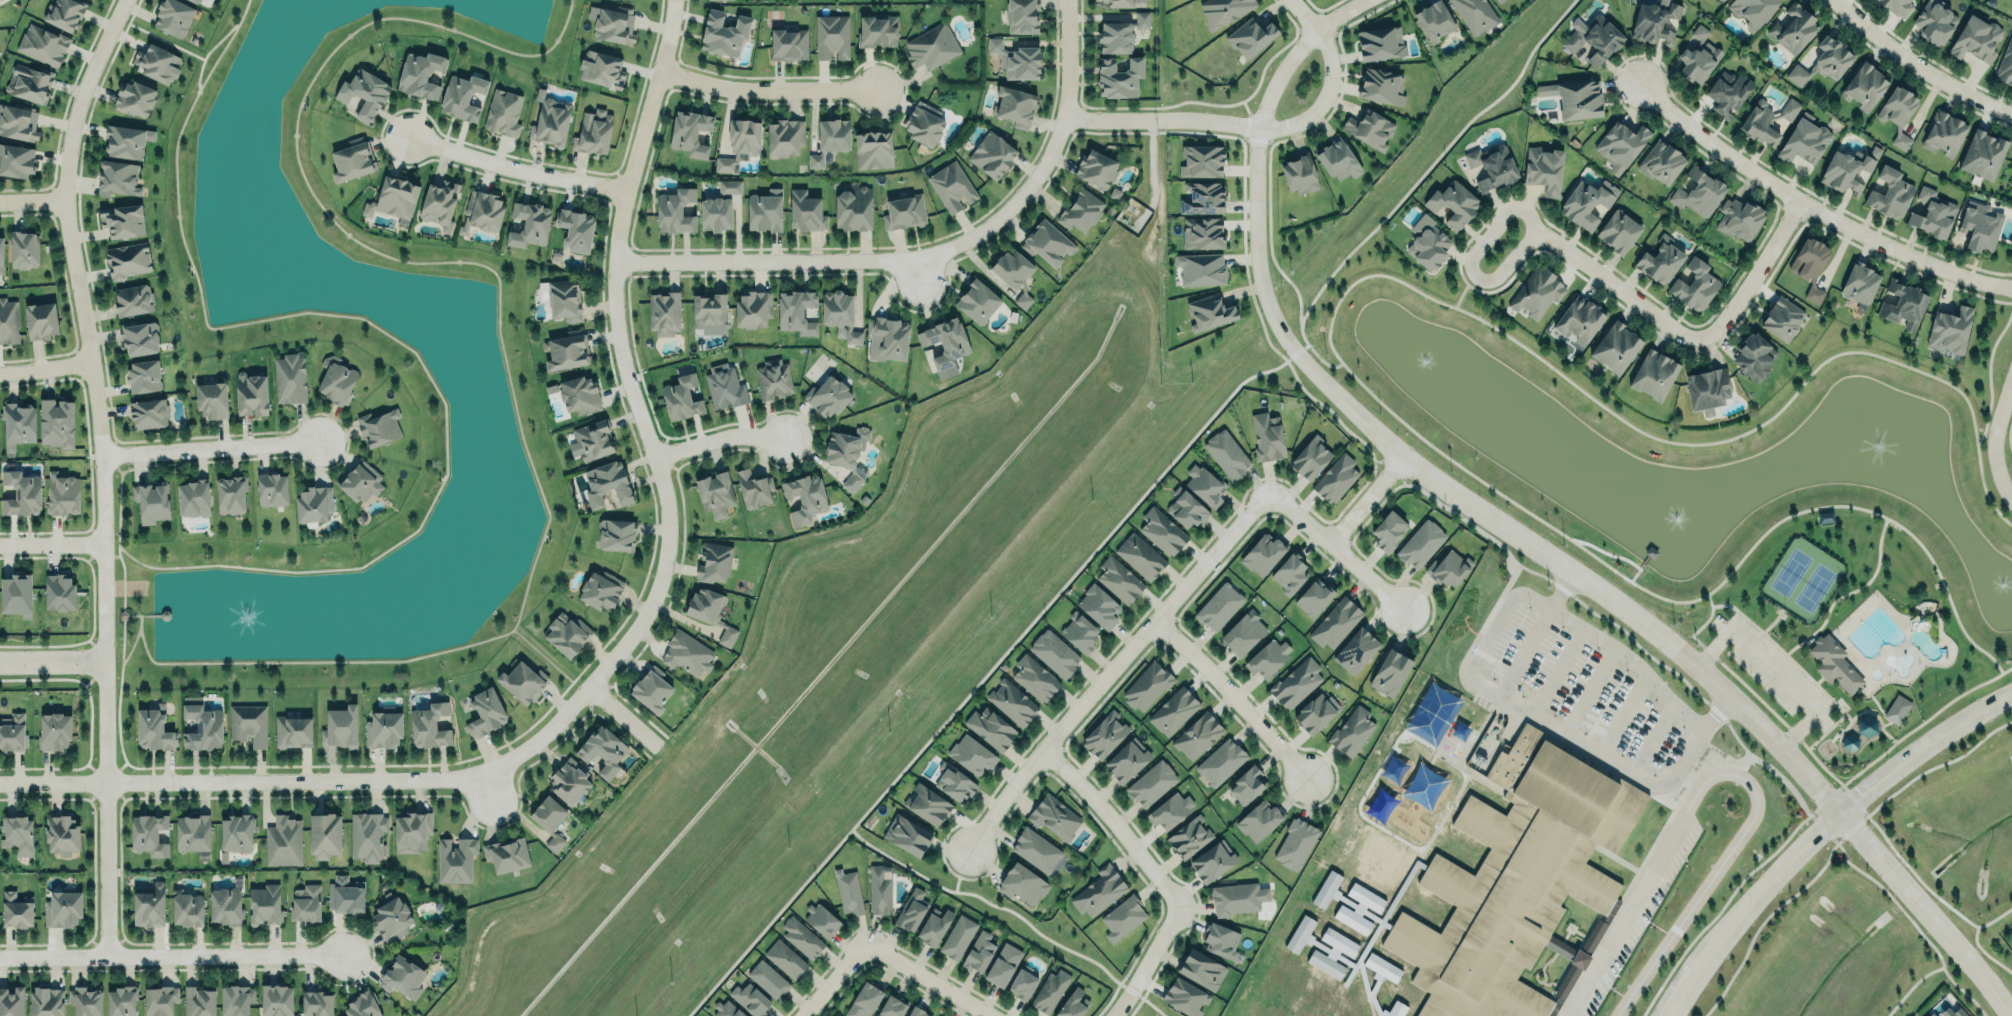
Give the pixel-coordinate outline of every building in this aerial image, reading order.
[(52,4),(54,0),(82,0),(86,2),(80,16),(78,15),(75,20),(78,21),(75,26),(73,25),(70,31),(43,18),(42,15),(44,12),(43,11),(48,2),(52,4)] [(180,0),(163,0),(159,0),(156,6),(159,7),(156,14),(158,15),(153,25),(181,38),(182,35),(185,34),(188,29),(186,26),(190,22),(191,17),(191,15),(195,7),(180,0)] [(1007,2),(1007,0),(1038,0),(1038,9),(1034,9),(1034,14),(1037,14),(1037,32),(1008,32),(1007,23),(1006,23),(1006,2),(1007,2)] [(1209,30),(1257,7),(1254,0),(1202,0),(1196,3),(1209,30)] [(1440,41),(1438,36),(1454,29),(1442,0),(1441,0),(1414,11),(1428,46),(1440,41)] [(1473,36),(1449,0),(1486,0),(1499,20),(1484,30),(1483,29),(1473,36)] [(1657,4),(1658,0),(1672,0),(1672,1),(1683,4),(1678,19),(1667,16),(1666,19),(1662,21),(1660,27),(1674,31),(1670,44),(1668,46),(1665,45),(1663,43),(1664,38),(1655,36),(1654,40),(1650,42),(1646,41),(1645,39),(1641,38),(1639,40),(1635,39),(1634,37),(1629,36),(1639,2),(1647,4),(1650,2),(1657,4)] [(1726,6),(1731,0),(1779,0),(1751,33),(1746,29),(1744,23),(1747,20),(1741,14),(1738,16),(1735,16),(1732,14),(1731,12),(1730,10),(1726,6)] [(1784,10),(1792,0),(1794,0),(1815,18),(1812,21),(1818,26),(1793,56),(1765,32),(1775,21),(1783,27),(1792,17),(1784,10)] [(1896,16),(1898,13),(1903,18),(1913,5),(1909,1),(1910,0),(1877,0),(1896,16)] [(1941,6),(1943,3),(1940,0),(1927,0),(1909,26),(1939,47),(1959,18),(1941,6)] [(600,6),(615,9),(616,4),(631,7),(630,13),(634,14),(630,33),(635,34),(633,42),(629,41),(629,44),(594,37),(594,35),(593,33),(593,29),(595,28),(593,28),(595,16),(598,16),(600,6)] [(708,7),(723,10),(720,25),(725,26),(728,25),(734,26),(737,13),(751,16),(747,38),(741,37),(740,42),(740,44),(738,46),(737,46),(739,49),(738,52),(737,54),(736,56),(734,56),(700,48),(708,7)] [(1101,21),(1101,28),(1100,28),(1100,32),(1098,32),(1098,40),(1101,40),(1101,51),(1129,51),(1129,49),(1131,47),(1131,42),(1129,39),(1132,37),(1132,32),(1129,30),(1131,27),(1131,26),(1135,26),(1135,28),(1148,28),(1148,11),(1135,11),(1135,21),(1101,21)] [(1947,51),(1970,12),(1987,23),(1988,21),(1992,21),(1995,22),(1997,24),(1999,27),(2003,29),(1991,49),(1996,52),(1989,64),(1965,49),(1959,59),(1947,51)] [(1569,23),(1576,15),(1585,24),(1595,13),(1599,14),(1624,37),(1621,40),(1622,42),(1617,48),(1615,47),(1612,50),(1611,49),(1599,61),(1601,63),(1596,69),(1585,59),(1596,48),(1589,42),(1588,43),(1584,39),(1571,53),(1560,43),(1574,28),(1569,23)] [(860,15),(874,15),(874,17),(887,17),(887,15),(896,15),(896,45),(879,45),(879,42),(874,42),(874,46),(857,46),(857,31),(860,31),(860,15)] [(1261,27),(1269,20),(1278,31),(1245,59),(1235,47),(1234,48),(1231,47),(1227,42),(1227,40),(1224,37),(1250,15),(1261,27)] [(848,16),(815,16),(815,60),(829,60),(829,50),(837,50),(837,60),(848,60),(848,16)] [(904,42),(908,48),(906,49),(909,53),(905,55),(913,68),(923,62),(927,70),(961,51),(944,20),(904,42)] [(60,67),(69,37),(26,22),(16,53),(60,67)] [(1710,32),(1698,23),(1690,34),(1701,43),(1710,32)] [(1360,61),(1407,54),(1405,42),(1401,43),(1399,24),(1356,30),(1360,61)] [(771,27),(771,59),(807,59),(807,28),(796,28),(796,30),(784,30),(784,27),(771,27)] [(1995,74),(2011,32),(2011,84),(2010,83),(2010,84),(2002,82),(2003,80),(1996,78),(1995,74)] [(1824,33),(1816,44),(1822,49),(1814,58),(1815,61),(1811,66),(1812,67),(1807,71),(1795,62),(1785,75),(1800,88),(1809,76),(1809,75),(1815,70),(1823,75),(1825,73),(1834,80),(1856,53),(1841,40),(1839,43),(1839,40),(1835,37),(1831,38),(1824,33)] [(987,37),(1002,37),(1002,47),(1007,50),(1011,51),(1011,49),(1017,49),(1017,46),(1038,46),(1038,50),(1039,50),(1040,64),(1039,64),(1039,71),(1037,71),(1038,77),(1005,78),(1006,74),(1004,74),(1004,67),(999,67),(1000,52),(988,52),(987,37)] [(1698,85),(1723,53),(1706,40),(1696,53),(1685,45),(1676,57),(1684,63),(1679,70),(1698,85)] [(183,59),(149,43),(144,52),(137,49),(129,66),(170,86),(183,59)] [(579,77),(581,68),(578,67),(580,57),(583,58),(584,51),(587,50),(587,48),(621,56),(620,57),(622,58),(619,70),(625,72),(623,78),(618,77),(617,81),(622,83),(621,89),(614,87),(613,89),(607,88),(607,86),(579,77)] [(437,101),(441,85),(427,82),(431,69),(444,72),(448,58),(427,52),(426,57),(405,52),(396,90),(437,101)] [(1143,55),(1143,76),(1136,77),(1136,87),(1138,90),(1136,96),(1104,96),(1104,94),(1099,94),(1099,85),(1097,85),(1097,63),(1098,63),(1098,57),(1113,57),(1114,58),(1127,58),(1127,56),(1143,55)] [(1838,93),(1863,58),(1872,65),(1871,66),(1882,73),(1880,75),(1889,82),(1866,113),(1857,107),(1860,103),(1851,96),(1848,100),(1838,93)] [(5,93),(44,104),(53,74),(14,62),(5,93)] [(1357,96),(1403,105),(1405,94),(1400,93),(1405,73),(1364,65),(1357,96)] [(354,118),(370,125),(390,84),(357,68),(349,84),(342,81),(334,98),(346,104),(351,93),(363,99),(354,118)] [(1705,95),(1716,101),(1711,110),(1728,121),(1734,112),(1735,113),(1754,82),(1738,72),(1736,77),(1721,68),(1705,95)] [(476,123),(480,108),(467,104),(470,91),(486,95),(489,80),(469,75),(468,80),(449,74),(439,113),(476,123)] [(133,77),(158,88),(155,96),(156,97),(152,109),(149,108),(145,119),(124,113),(111,108),(112,103),(115,93),(119,83),(123,84),(125,79),(131,82),(133,77)] [(1535,85),(1598,79),(1599,85),(1597,87),(1597,90),(1600,90),(1602,116),(1558,120),(1557,108),(1560,107),(1559,95),(1556,95),(1556,94),(1536,95),(1535,85)] [(998,83),(995,93),(1000,95),(1000,97),(999,97),(998,100),(999,100),(998,105),(993,103),(990,112),(995,113),(995,115),(1014,120),(1012,125),(1026,129),(1028,124),(1029,124),(1032,113),(1034,113),(1037,103),(1034,102),(1036,94),(998,83)] [(1917,103),(1901,128),(1900,133),(1910,139),(1903,150),(1891,141),(1896,134),(1895,123),(1886,117),(1884,120),(1881,121),(1875,118),(1875,115),(1895,85),(1898,87),(1899,85),(1910,92),(1910,94),(1917,98),(1916,101),(1917,103)] [(483,126),(494,86),(523,95),(515,122),(520,124),(516,137),(483,126)] [(527,138),(530,123),(535,124),(540,97),(544,97),(546,96),(552,97),(553,99),(563,102),(565,100),(570,101),(571,103),(563,146),(560,147),(556,147),(554,143),(527,138)] [(1757,97),(1738,126),(1745,131),(1744,132),(1751,137),(1751,136),(1757,140),(1757,139),(1760,141),(1762,138),(1772,145),(1780,134),(1765,124),(1768,119),(1770,120),(1781,116),(1789,121),(1801,104),(1789,96),(1779,111),(1780,111),(1772,114),(1771,109),(1765,106),(1766,104),(1765,101),(1760,97),(1757,97)] [(904,122),(908,114),(909,115),(914,105),(915,106),(918,100),(939,111),(937,116),(944,119),(943,121),(944,122),(940,129),(942,130),(936,140),(934,139),(933,141),(934,141),(932,145),(931,146),(909,135),(911,131),(905,128),(907,124),(904,122)] [(33,141),(0,134),(0,125),(0,102),(19,107),(20,104),(34,107),(34,110),(38,111),(34,129),(39,130),(38,139),(33,138),(33,141)] [(570,148),(588,152),(589,150),(593,150),(593,151),(599,152),(599,151),(606,152),(612,116),(611,114),(606,112),(604,113),(605,109),(595,107),(594,112),(582,110),(578,136),(572,135),(570,148)] [(1347,116),(1341,126),(1368,143),(1368,144),(1373,147),(1374,146),(1382,151),(1387,144),(1382,141),(1386,135),(1388,136),(1389,136),(1393,130),(1392,127),(1395,124),(1384,118),(1384,117),(1371,109),(1371,110),(1365,107),(1362,112),(1363,113),(1360,119),(1359,119),(1357,122),(1347,116)] [(669,145),(674,114),(677,115),(675,113),(676,108),(712,114),(712,117),(714,117),(707,159),(687,155),(688,149),(679,148),(676,148),(673,148),(670,147),(669,145)] [(1938,109),(1947,113),(1947,114),(1954,118),(1954,117),(1962,120),(1961,123),(1967,126),(1951,158),(1942,154),(1944,149),(1937,146),(1934,152),(1919,145),(1931,125),(1928,124),(1934,110),(1937,111),(1938,109)] [(1775,155),(1799,116),(1818,127),(1819,125),(1822,125),(1825,127),(1828,131),(1831,133),(1813,163),(1806,158),(1807,157),(1803,154),(1802,156),(1794,152),(1789,161),(1784,158),(1783,159),(1775,155)] [(729,118),(727,140),(732,140),(731,151),(735,151),(735,157),(716,156),(715,171),(734,172),(735,162),(738,162),(738,151),(747,151),(747,154),(755,154),(755,153),(758,153),(760,120),(751,120),(751,118),(734,117),(734,118),(729,118)] [(818,147),(821,150),(819,154),(809,154),(809,167),(823,167),(823,154),(824,151),(834,151),(835,150),(837,148),(840,150),(846,149),(847,148),(849,148),(849,119),(838,119),(838,117),(830,117),(830,119),(818,119),(818,147)] [(767,123),(767,156),(798,157),(798,146),(803,146),(804,120),(776,119),(776,123),(767,123)] [(1593,150),(1613,164),(1608,170),(1618,178),(1651,132),(1640,124),(1634,133),(1614,119),(1593,150)] [(106,123),(155,130),(154,139),(144,138),(143,144),(140,146),(143,150),(142,154),(141,155),(141,159),(107,154),(107,151),(106,151),(104,149),(105,144),(107,142),(108,137),(104,137),(106,123)] [(1975,126),(1985,130),(1984,132),(1994,137),(1993,139),(1996,140),(1998,136),(2008,141),(1991,180),(1981,177),(1982,175),(1972,171),(1972,173),(1958,166),(1975,126)] [(966,159),(989,129),(1017,151),(1010,158),(1011,159),(1005,169),(1004,169),(1000,175),(999,174),(995,179),(966,159)] [(892,168),(891,131),(854,132),(856,169),(892,168)] [(330,151),(349,144),(347,139),(361,134),(363,139),(366,138),(373,157),(370,158),(371,160),(374,159),(377,167),(334,182),(331,171),(336,170),(330,151)] [(1329,174),(1332,175),(1334,174),(1338,180),(1349,173),(1351,176),(1354,176),(1361,172),(1362,169),(1338,134),(1331,139),(1333,141),(1332,142),(1334,144),(1333,145),(1330,141),(1325,145),(1324,143),(1318,147),(1320,149),(1315,153),(1329,174)] [(1665,188),(1687,159),(1658,137),(1636,166),(1665,188)] [(1462,153),(1477,147),(1479,152),(1500,142),(1504,144),(1518,175),(1514,176),(1515,179),(1506,183),(1505,181),(1501,183),(1500,181),(1486,188),(1487,190),(1480,193),(1475,180),(1487,175),(1484,166),(1481,167),(1479,162),(1468,167),(1462,153)] [(26,178),(27,171),(34,172),(35,164),(33,164),(34,159),(33,159),(34,148),(0,143),(0,174),(26,178)] [(1181,144),(1223,144),(1223,164),(1221,164),(1220,175),(1179,174),(1179,164),(1184,164),(1184,155),(1181,155),(1181,144)] [(1564,149),(1551,147),(1551,151),(1542,150),(1543,147),(1540,145),(1538,145),(1535,145),(1532,146),(1527,145),(1526,161),(1525,161),(1523,183),(1531,183),(1531,182),(1544,183),(1543,195),(1558,197),(1561,162),(1562,162),(1564,149)] [(1073,174),(1078,163),(1076,162),(1081,153),(1085,155),(1089,147),(1117,160),(1116,163),(1117,164),(1115,168),(1113,168),(1118,170),(1112,181),(1109,180),(1106,187),(1105,187),(1104,189),(1073,174)] [(1308,148),(1321,186),(1296,195),(1294,188),(1288,190),(1277,158),(1308,148)] [(1818,182),(1844,193),(1845,190),(1858,196),(1863,184),(1852,179),(1858,168),(1869,174),(1876,160),(1855,150),(1851,157),(1833,148),(1818,182)] [(926,177),(950,215),(963,207),(957,199),(961,196),(960,195),(962,194),(968,203),(978,196),(955,159),(926,177)] [(138,164),(101,160),(96,196),(110,197),(111,192),(140,196),(141,187),(135,187),(138,164)] [(1870,187),(1862,202),(1882,211),(1881,213),(1888,216),(1890,212),(1891,216),(1894,218),(1898,216),(1899,215),(1901,215),(1915,187),(1911,183),(1907,182),(1898,177),(1901,171),(1883,162),(1876,176),(1887,181),(1885,183),(1886,186),(1883,194),(1870,187)] [(1684,205),(1706,219),(1726,187),(1701,171),(1686,194),(1676,187),(1668,199),(1682,208),(1684,205)] [(408,226),(419,184),(384,175),(376,203),(365,200),(361,215),(371,217),(373,210),(399,216),(397,223),(408,226)] [(460,183),(457,192),(452,190),(450,195),(456,197),(449,219),(452,220),(448,232),(440,230),(442,225),(438,224),(437,221),(429,218),(427,220),(421,218),(419,215),(429,181),(440,185),(443,177),(460,183)] [(1422,203),(1435,187),(1440,191),(1450,180),(1454,178),(1478,199),(1476,200),(1478,201),(1479,205),(1476,208),(1472,208),(1475,211),(1471,216),(1469,215),(1462,223),(1463,224),(1455,232),(1443,221),(1453,211),(1446,204),(1444,205),(1442,205),(1441,204),(1434,213),(1422,203)] [(1591,233),(1599,219),(1589,213),(1595,202),(1607,209),(1620,189),(1602,179),(1596,189),(1578,178),(1557,212),(1591,233)] [(741,193),(741,180),(718,180),(718,194),(741,193)] [(1179,212),(1179,199),(1190,198),(1190,189),(1183,189),(1183,181),(1219,181),(1219,187),(1223,187),(1223,192),(1222,192),(1222,198),(1223,198),(1224,211),(1179,212)] [(841,189),(837,194),(834,194),(835,227),(841,227),(841,229),(865,229),(865,228),(871,228),(871,187),(867,187),(864,184),(859,185),(857,187),(846,187),(846,189),(841,189)] [(1922,185),(1935,191),(1934,194),(1956,203),(1957,206),(1943,238),(1940,237),(1939,238),(1931,235),(1931,234),(1928,232),(1928,230),(1913,224),(1912,226),(1905,223),(1910,211),(1923,216),(1927,208),(1925,207),(1927,201),(1917,196),(1922,185)] [(1055,220),(1068,229),(1071,225),(1085,234),(1106,204),(1079,186),(1055,220)] [(463,213),(470,187),(487,192),(488,191),(497,193),(496,198),(501,199),(500,205),(504,206),(497,231),(495,231),(494,232),(490,230),(489,229),(488,231),(477,228),(477,226),(469,224),(465,236),(456,233),(458,225),(462,226),(465,214),(463,213)] [(656,194),(657,232),(696,232),(695,215),(682,216),(682,201),(696,201),(695,187),(675,188),(675,193),(656,194)] [(790,187),(790,227),(797,227),(797,231),(808,231),(808,229),(821,229),(821,227),(826,227),(826,214),(821,214),(821,196),(806,196),(806,187),(790,187)] [(884,229),(881,214),(888,213),(885,199),(912,195),(912,193),(921,192),(926,222),(924,225),(918,226),(915,224),(884,229)] [(747,229),(764,228),(764,227),(770,227),(770,231),(781,231),(781,194),(757,194),(755,193),(750,193),(747,195),(747,229)] [(700,229),(699,198),(704,198),(705,197),(710,197),(711,198),(714,196),(720,196),(723,198),(724,197),(729,196),(731,199),(731,227),(720,227),(720,231),(711,231),(711,229),(700,229)] [(1744,200),(1750,204),(1752,201),(1764,209),(1762,212),(1765,214),(1748,240),(1748,239),(1746,240),(1741,237),(1741,236),(1737,236),(1732,233),(1730,236),(1714,226),(1723,212),(1718,209),(1725,197),(1730,200),(1733,196),(1743,203),(1744,200)] [(512,200),(509,216),(523,218),(522,227),(519,229),(518,231),(507,229),(504,244),(524,247),(525,241),(535,243),(539,244),(544,244),(550,212),(549,212),(549,210),(547,207),(543,206),(540,208),(541,203),(533,202),(533,204),(512,200)] [(1966,204),(1975,207),(1976,202),(1983,204),(1985,203),(1988,203),(1990,207),(1987,214),(1993,216),(1995,211),(2003,214),(1991,251),(1980,248),(1979,251),(1964,247),(1970,229),(1966,228),(1965,231),(1957,229),(1966,204)] [(145,233),(141,203),(112,206),(113,212),(108,212),(107,210),(98,211),(100,227),(109,226),(110,231),(109,231),(110,237),(145,233)] [(559,207),(584,211),(584,215),(586,213),(590,213),(593,217),(592,219),(593,219),(588,253),(566,249),(567,245),(561,244),(562,237),(565,235),(567,226),(553,224),(555,211),(558,211),(559,207)] [(1615,207),(1595,233),(1602,238),(1601,239),(1608,243),(1608,242),(1614,246),(1612,248),(1621,255),(1642,226),(1623,212),(1621,209),(1619,207),(1615,207)] [(1054,268),(1066,254),(1069,256),(1077,247),(1043,217),(1019,244),(1031,255),(1035,251),(1054,268)] [(1182,248),(1223,249),(1223,218),(1183,217),(1182,248)] [(1452,241),(1426,218),(1413,233),(1416,235),(1411,239),(1412,243),(1410,243),(1407,247),(1407,249),(1406,250),(1429,270),(1431,267),(1434,270),(1440,262),(1438,261),(1446,252),(1444,250),(1452,241)] [(11,230),(20,230),(20,231),(35,231),(35,234),(38,234),(38,263),(35,266),(29,266),(29,268),(17,268),(17,266),(11,266),(11,230)] [(1804,297),(1819,304),(1825,291),(1812,285),(1830,247),(1804,236),(1788,271),(1811,282),(1804,297)] [(1633,264),(1643,272),(1644,271),(1649,274),(1648,275),(1654,279),(1656,276),(1657,280),(1661,283),(1663,282),(1665,280),(1666,281),(1685,255),(1683,251),(1679,249),(1677,249),(1668,242),(1666,244),(1661,240),(1657,246),(1657,250),(1652,256),(1644,250),(1633,264)] [(106,249),(146,241),(151,270),(125,275),(126,278),(111,281),(111,277),(110,278),(105,255),(107,254),(106,249)] [(1035,268),(1010,245),(990,268),(1014,291),(1035,268)] [(1173,254),(1222,252),(1222,262),(1225,262),(1226,270),(1227,275),(1226,275),(1226,278),(1225,278),(1225,283),(1182,285),(1180,283),(1180,275),(1181,274),(1181,265),(1180,265),(1174,265),(1173,254)] [(1665,289),(1689,306),(1691,303),(1691,307),(1694,309),(1699,309),(1700,307),(1702,309),(1720,282),(1718,278),(1706,270),(1707,265),(1693,254),(1682,266),(1692,274),(1692,277),(1687,283),(1676,275),(1665,289)] [(1839,294),(1867,306),(1881,274),(1853,261),(1839,294)] [(1551,300),(1556,303),(1568,286),(1535,264),(1508,304),(1535,323),(1551,300)] [(1002,302),(976,278),(953,303),(979,327),(1002,302)] [(1914,333),(1929,293),(1890,278),(1885,291),(1897,295),(1894,305),(1882,301),(1877,313),(1904,324),(1902,329),(1914,333)] [(581,321),(579,279),(539,282),(540,300),(550,299),(551,318),(565,317),(566,322),(581,321)] [(117,316),(114,299),(116,299),(114,292),(117,291),(116,288),(144,283),(148,285),(149,292),(151,291),(154,303),(151,304),(152,309),(117,316)] [(735,325),(755,324),(755,326),(764,326),(764,325),(766,325),(766,317),(772,317),(771,291),(765,291),(765,290),(754,290),(754,289),(744,289),(744,293),(739,293),(739,300),(735,300),(735,325)] [(779,291),(786,291),(786,293),(788,293),(788,290),(802,289),(802,290),(803,290),(803,289),(809,289),(809,290),(817,290),(817,306),(803,306),(803,316),(805,318),(805,321),(817,320),(817,334),(797,335),(797,329),(783,329),(778,328),(777,296),(779,296),(779,291)] [(1033,300),(1023,291),(1013,301),(1023,310),(1033,300)] [(1192,333),(1238,317),(1233,303),(1224,306),(1218,291),(1186,302),(1187,306),(1186,307),(1188,314),(1190,315),(1192,315),(1194,321),(1189,323),(1192,333)] [(679,292),(648,292),(649,330),(656,330),(656,335),(680,335),(679,292)] [(692,327),(692,293),(699,293),(700,295),(712,295),(712,292),(726,292),(727,327),(692,327)] [(852,292),(821,292),(821,325),(835,325),(835,338),(845,338),(845,344),(862,344),(862,330),(852,330),(852,292)] [(1551,325),(1564,308),(1562,307),(1572,293),(1574,295),(1576,292),(1586,299),(1588,300),(1589,300),(1592,302),(1592,303),(1593,304),(1594,302),(1608,311),(1582,347),(1572,340),(1576,335),(1570,331),(1566,336),(1551,325)] [(1806,312),(1778,295),(1759,326),(1786,343),(1806,312)] [(2,343),(2,342),(5,342),(5,344),(19,343),(19,333),(17,333),(17,326),(18,326),(16,300),(6,301),(5,296),(0,297),(0,343),(2,343)] [(34,304),(54,301),(58,332),(49,333),(49,337),(40,339),(40,338),(29,339),(24,305),(25,305),(25,304),(34,303),(34,304)] [(1935,307),(1925,344),(1930,346),(1934,349),(1938,349),(1941,348),(1962,353),(1974,306),(1958,302),(1956,312),(1935,307)] [(866,331),(868,318),(874,319),(874,315),(899,318),(898,323),(899,323),(900,321),(902,319),(905,320),(909,326),(908,339),(905,360),(883,357),(884,353),(878,352),(879,345),(882,342),(883,334),(866,331)] [(915,332),(921,330),(921,329),(929,326),(929,327),(933,325),(933,324),(943,320),(943,321),(948,319),(947,318),(955,316),(957,322),(959,321),(970,350),(966,353),(961,354),(952,357),(955,363),(936,370),(931,357),(942,353),(941,351),(942,347),(939,339),(920,346),(915,332)] [(1588,353),(1602,334),(1600,332),(1609,319),(1612,321),(1615,317),(1623,323),(1622,326),(1629,332),(1630,330),(1634,332),(1633,333),(1643,341),(1617,375),(1609,369),(1609,367),(1602,361),(1601,363),(1588,353)] [(118,326),(122,326),(121,323),(135,320),(136,323),(153,320),(157,323),(157,328),(155,331),(157,335),(158,341),(157,343),(158,348),(156,351),(128,355),(126,345),(124,345),(123,339),(120,339),(118,326)] [(547,338),(566,335),(565,330),(580,328),(581,333),(584,332),(587,344),(584,346),(581,346),(582,350),(584,350),(585,354),(589,354),(590,363),(545,369),(544,359),(550,358),(548,349),(543,350),(542,341),(547,341),(547,338)] [(1749,331),(1745,336),(1744,335),(1740,341),(1741,342),(1736,347),(1740,351),(1732,360),(1757,382),(1769,369),(1767,367),(1771,362),(1771,358),(1773,358),(1776,354),(1776,352),(1777,351),(1771,345),(1771,344),(1755,330),(1752,333),(1749,331)] [(1680,364),(1647,347),(1628,385),(1660,402),(1680,364)] [(274,358),(283,357),(283,353),(296,352),(296,356),(303,355),(306,401),(279,402),(279,401),(276,402),(274,358)] [(320,364),(323,357),(332,354),(341,357),(339,363),(344,365),(348,368),(351,367),(356,370),(357,374),(350,390),(353,391),(346,405),(344,404),(342,406),(330,401),(331,398),(325,396),(327,393),(317,388),(326,368),(320,364)] [(753,365),(759,401),(773,399),(772,395),(792,392),(786,360),(780,361),(779,355),(762,358),(762,363),(753,365)] [(157,358),(160,375),(158,378),(160,380),(161,386),(159,388),(130,392),(129,382),(126,383),(125,375),(127,375),(126,368),(131,367),(131,362),(157,358)] [(704,374),(710,372),(708,366),(726,361),(727,365),(731,364),(732,366),(733,366),(738,383),(743,382),(748,401),(731,406),(730,402),(725,403),(726,405),(713,409),(704,374)] [(1730,397),(1726,368),(1685,374),(1690,410),(1702,409),(1703,417),(1714,415),(1713,406),(1724,405),(1723,398),(1730,397)] [(237,414),(235,377),(236,377),(236,373),(238,370),(243,370),(245,373),(246,376),(248,375),(248,374),(259,373),(259,374),(266,374),(269,414),(254,415),(254,408),(251,408),(251,413),(237,414)] [(660,388),(663,384),(667,383),(670,385),(678,382),(676,375),(693,370),(696,383),(692,384),(692,385),(687,387),(690,401),(701,398),(704,411),(697,413),(697,411),(693,412),(694,414),(685,416),(685,417),(676,420),(676,418),(669,420),(660,388)] [(558,381),(559,383),(558,384),(560,390),(558,390),(561,400),(563,400),(565,408),(566,408),(567,411),(574,409),(576,415),(601,408),(600,402),(601,401),(595,380),(591,381),(590,376),(584,378),(582,374),(558,381)] [(816,388),(829,374),(830,375),(831,374),(837,380),(839,379),(848,386),(846,389),(852,395),(850,397),(853,400),(849,404),(846,402),(835,414),(832,411),(828,415),(824,412),(822,415),(806,401),(807,400),(802,395),(812,385),(816,388)] [(227,418),(226,383),(196,384),(197,419),(227,418)] [(128,402),(165,397),(165,404),(167,403),(169,416),(166,416),(167,422),(164,425),(136,428),(136,425),(133,425),(132,419),(130,419),(128,402)] [(73,446),(74,400),(40,399),(39,446),(73,446)] [(5,402),(18,402),(18,405),(23,405),(25,403),(29,403),(32,405),(32,407),(34,407),(35,441),(14,441),(14,451),(5,451),(4,418),(2,418),(2,405),(5,405),(5,402)] [(402,436),(395,418),(400,417),(396,408),(372,417),(370,412),(355,418),(367,449),(402,436)] [(1250,414),(1266,410),(1268,417),(1278,415),(1286,455),(1281,457),(1280,458),(1277,459),(1275,458),(1259,461),(1259,460),(1256,461),(1254,447),(1257,446),(1250,414)] [(570,428),(607,415),(612,429),(609,430),(612,442),(611,442),(614,450),(583,461),(582,459),(581,458),(579,453),(578,454),(573,441),(575,440),(570,428)] [(823,462),(851,467),(850,473),(840,485),(851,494),(868,472),(856,462),(858,449),(863,450),(864,444),(869,438),(870,431),(867,428),(855,426),(854,435),(829,431),(823,462)] [(1230,481),(1203,445),(1203,443),(1207,440),(1206,439),(1216,431),(1217,432),(1222,428),(1224,428),(1251,462),(1243,468),(1244,471),(1240,473),(1241,474),(1234,480),(1233,479),(1230,481)] [(1308,482),(1334,454),(1314,435),(1288,464),(1308,482)] [(1310,487),(1342,450),(1355,461),(1350,466),(1359,473),(1331,505),(1310,487)] [(334,482),(356,500),(359,497),(363,500),(371,492),(375,495),(384,486),(377,480),(381,476),(362,458),(358,463),(358,461),(350,470),(348,469),(344,475),(343,473),(334,482)] [(584,470),(614,459),(615,461),(617,460),(620,461),(622,467),(624,466),(625,471),(624,471),(634,500),(619,505),(613,486),(604,489),(603,493),(600,494),(604,505),(590,509),(584,491),(590,489),(587,479),(584,475),(584,470)] [(1184,483),(1213,509),(1224,497),(1218,492),(1226,484),(1201,461),(1197,466),(1192,461),(1184,469),(1191,475),(1184,483)] [(693,476),(703,510),(711,507),(714,517),(725,514),(722,505),(733,501),(727,479),(729,478),(725,464),(711,468),(712,474),(709,475),(708,471),(693,476)] [(735,470),(747,467),(750,478),(753,478),(754,479),(770,475),(773,489),(768,490),(771,501),(753,505),(753,507),(748,508),(746,508),(744,508),(735,470)] [(1,514),(1,498),(14,498),(14,488),(12,486),(12,483),(0,483),(0,470),(20,469),(20,476),(30,475),(33,474),(36,475),(39,476),(39,508),(38,508),(38,511),(36,513),(29,513),(29,514),(22,514),(22,513),(1,514)] [(79,512),(78,477),(74,477),(72,475),(67,475),(67,470),(57,470),(57,469),(47,470),(48,501),(45,501),(45,512),(48,512),(48,514),(59,514),(66,514),(66,511),(69,511),(69,512),(79,512)] [(256,473),(268,473),(270,473),(270,472),(278,472),(279,474),(286,474),(288,501),(286,504),(261,506),(258,504),(256,473)] [(780,482),(801,476),(801,475),(808,474),(808,478),(810,477),(809,476),(811,474),(814,473),(817,475),(818,477),(819,477),(828,507),(825,510),(823,510),(821,511),(819,510),(809,513),(811,521),(792,527),(788,511),(799,508),(799,505),(800,502),(798,493),(785,497),(780,482)] [(245,510),(243,512),(230,514),(228,512),(221,513),(218,511),(215,480),(218,477),(222,477),(224,478),(231,478),(231,476),(246,475),(247,489),(243,489),(245,510)] [(177,484),(183,483),(187,483),(187,480),(196,480),(196,478),(207,477),(209,513),(206,516),(201,517),(199,514),(198,514),(193,516),(189,516),(187,515),(181,515),(179,513),(177,484)] [(169,518),(155,519),(155,523),(140,524),(138,498),(132,498),(131,485),(137,485),(137,484),(150,483),(150,487),(154,487),(154,484),(160,484),(160,481),(161,480),(164,479),(167,482),(169,518)] [(1165,509),(1167,507),(1167,506),(1169,503),(1171,503),(1174,500),(1173,499),(1175,497),(1171,492),(1178,484),(1183,489),(1184,488),(1211,512),(1201,523),(1199,521),(1195,525),(1191,522),(1186,528),(1165,509)] [(303,485),(313,485),(313,486),(323,485),(325,485),(325,486),(331,485),(332,511),(326,511),(327,519),(325,520),(324,521),(317,521),(317,520),(316,520),(317,523),(316,525),(315,526),(307,527),(306,526),(305,524),(305,521),(304,522),(299,523),(298,522),(297,522),(295,498),(295,496),(299,496),(299,490),(300,489),(300,490),(304,490),(303,485)] [(1138,528),(1145,521),(1140,516),(1151,504),(1188,537),(1171,555),(1169,553),(1167,555),(1138,528)] [(1371,531),(1390,509),(1406,523),(1408,525),(1393,542),(1395,544),(1388,552),(1387,554),(1385,552),(1384,552),(1374,543),(1376,541),(1373,538),(1376,535),(1371,531)] [(1416,571),(1447,535),(1427,517),(1395,553),(1416,571)] [(634,551),(635,520),(599,519),(598,550),(634,551)] [(1167,561),(1132,530),(1114,550),(1149,582),(1152,578),(1153,578),(1156,574),(1156,573),(1167,561)] [(1238,558),(1249,568),(1251,566),(1261,575),(1286,546),(1280,541),(1280,540),(1276,536),(1274,536),(1271,539),(1269,537),(1269,536),(1269,533),(1266,531),(1263,531),(1238,558)] [(703,540),(733,545),(728,575),(725,574),(724,581),(712,579),(712,582),(696,579),(697,577),(695,576),(697,563),(703,564),(703,559),(700,558),(701,550),(699,550),(700,543),(703,540)] [(1423,570),(1427,573),(1427,575),(1438,584),(1441,581),(1445,586),(1448,584),(1454,587),(1469,569),(1470,568),(1462,562),(1465,558),(1451,547),(1437,561),(1433,558),(1423,570)] [(1269,577),(1290,596),(1312,572),(1291,553),(1269,577)] [(1109,555),(1100,565),(1105,569),(1098,578),(1127,604),(1137,592),(1143,585),(1130,574),(1130,572),(1125,567),(1123,567),(1109,555)] [(577,596),(581,590),(579,588),(585,579),(586,579),(592,569),(600,574),(602,569),(625,582),(616,597),(617,598),(613,606),(609,604),(607,607),(602,605),(599,609),(577,596)] [(44,573),(56,573),(56,572),(65,572),(65,576),(70,576),(70,583),(75,583),(75,608),(73,608),(72,608),(69,609),(68,608),(67,608),(67,610),(55,610),(55,609),(46,609),(46,608),(44,608),(44,573)] [(1,577),(1,612),(21,612),(21,618),(31,618),(31,612),(31,573),(11,573),(12,577),(1,577)] [(1309,619),(1338,587),(1330,580),(1326,585),(1316,575),(1293,601),(1305,611),(1303,614),(1309,619)] [(1226,580),(1224,581),(1193,614),(1195,616),(1195,617),(1202,623),(1203,622),(1215,633),(1246,598),(1239,592),(1237,592),(1229,586),(1229,583),(1226,580)] [(1118,619),(1114,615),(1121,607),(1094,582),(1075,603),(1107,632),(1118,619)] [(738,628),(716,622),(725,595),(695,586),(686,615),(723,626),(718,643),(732,648),(738,628)] [(1307,635),(1321,647),(1325,643),(1332,649),(1364,613),(1343,595),(1307,635)] [(1059,632),(1060,631),(1060,629),(1063,626),(1065,626),(1071,619),(1068,616),(1074,609),(1098,629),(1093,635),(1097,637),(1092,642),(1095,645),(1086,655),(1059,632)] [(540,633),(569,658),(582,643),(581,642),(586,636),(587,637),(593,630),(577,617),(575,619),(572,616),(569,618),(560,610),(540,633)] [(1219,637),(1245,611),(1253,619),(1256,616),(1267,628),(1238,657),(1229,649),(1230,648),(1219,637)] [(1381,643),(1359,626),(1333,658),(1354,676),(1381,643)] [(1063,680),(1082,659),(1046,627),(1027,647),(1063,680)] [(714,652),(678,628),(658,659),(672,669),(675,664),(700,680),(711,663),(708,662),(714,652)] [(1842,657),(1846,652),(1826,632),(1807,650),(1819,664),(1815,667),(1823,676),(1829,683),(1834,679),(1850,694),(1858,687),(1864,680),(1842,657)] [(1243,663),(1252,673),(1256,669),(1266,680),(1276,671),(1275,669),(1277,666),(1278,667),(1281,664),(1281,663),(1288,656),(1286,653),(1291,648),(1283,639),(1279,643),(1272,637),(1243,663)] [(1386,645),(1413,660),(1392,696),(1369,683),(1382,661),(1378,658),(1386,645)] [(1060,683),(1024,651),(1014,663),(1018,668),(1011,676),(1040,702),(1042,700),(1045,702),(1060,683)] [(1267,688),(1285,708),(1286,708),(1287,710),(1323,678),(1316,671),(1320,667),(1308,654),(1279,680),(1277,678),(1267,688)] [(495,678),(502,670),(507,674),(513,667),(509,664),(516,656),(535,673),(539,668),(549,678),(546,682),(547,683),(539,691),(541,693),(533,701),(531,700),(526,706),(495,678)] [(1123,700),(1125,697),(1120,693),(1152,658),(1158,664),(1157,665),(1163,670),(1164,668),(1175,678),(1166,688),(1164,687),(1142,710),(1136,705),(1132,708),(1123,700)] [(629,691),(632,689),(630,687),(638,678),(639,679),(652,663),(664,673),(660,677),(673,688),(659,704),(663,707),(657,714),(629,691)] [(1020,729),(1039,708),(1004,677),(985,697),(1020,729)] [(463,724),(479,716),(476,708),(472,707),(468,700),(474,698),(471,694),(492,684),(507,715),(506,716),(506,718),(505,721),(499,724),(500,726),(494,728),(493,727),(488,730),(488,732),(477,737),(475,734),(469,737),(463,724)] [(1146,718),(1181,684),(1200,703),(1167,736),(1161,730),(1160,732),(1146,718)] [(1310,736),(1303,727),(1302,728),(1293,717),(1299,711),(1298,709),(1310,698),(1311,700),(1320,691),(1326,697),(1329,694),(1341,708),(1310,736)] [(1884,718),(1900,725),(1911,701),(1895,693),(1884,718)] [(182,695),(202,695),(202,709),(213,709),(216,708),(221,709),(221,741),(220,741),(220,745),(210,745),(210,747),(183,748),(183,732),(196,732),(196,722),(194,720),(194,717),(182,717),(182,695)] [(410,709),(413,748),(452,745),(451,729),(436,730),(436,716),(449,715),(448,701),(428,702),(429,708),(410,709)] [(326,728),(320,728),(321,745),(348,745),(348,748),(357,748),(356,703),(346,703),(346,709),(326,709),(326,728)] [(1351,758),(1326,740),(1335,727),(1338,729),(1356,703),(1370,712),(1366,718),(1375,724),(1351,758)] [(229,705),(266,705),(266,748),(252,748),(252,735),(245,735),(245,739),(229,739),(229,705)] [(1001,753),(963,722),(974,709),(978,713),(984,705),(1017,731),(1001,753)] [(137,708),(158,708),(158,713),(164,713),(164,719),(162,722),(162,731),(173,731),(173,749),(161,748),(161,747),(155,747),(155,748),(148,748),(148,745),(145,747),(142,747),(139,745),(139,743),(137,743),(137,708)] [(1179,748),(1177,750),(1170,742),(1206,709),(1213,717),(1213,718),(1219,725),(1219,724),(1224,730),(1191,761),(1179,748)] [(273,710),(273,751),(297,751),(312,749),(312,710),(273,710)] [(1079,742),(1099,761),(1130,729),(1111,710),(1079,742)] [(24,750),(23,712),(10,712),(10,717),(0,718),(0,750),(24,750)] [(70,714),(71,739),(66,739),(66,745),(61,745),(62,750),(52,750),(52,749),(40,750),(40,748),(38,748),(37,734),(40,734),(40,714),(42,714),(41,713),(50,713),(50,712),(62,712),(62,714),(70,714)] [(365,721),(371,721),(371,712),(402,712),(402,737),(397,737),(397,743),(393,743),(393,747),(383,748),(383,746),(365,746),(365,721)] [(1622,885),(1544,1015),(1501,1015),(1496,1013),(1494,1015),(1468,1015),(1413,1015),(1428,992),(1409,980),(1417,966),(1379,943),(1468,793),(1504,813),(1511,802),(1501,797),(1505,789),(1484,776),(1517,716),(1649,795),(1614,854),(1595,842),(1583,862),(1622,885)] [(574,752),(599,724),(603,728),(604,727),(628,747),(615,762),(620,766),(607,781),(596,772),(604,763),(603,762),(602,758),(595,752),(586,762),(574,752)] [(965,732),(998,758),(989,770),(982,765),(981,766),(982,771),(980,774),(975,775),(946,753),(955,741),(956,743),(965,732)] [(1119,784),(1152,754),(1132,733),(1099,763),(1119,784)] [(1227,736),(1195,766),(1195,768),(1200,774),(1202,773),(1209,781),(1209,783),(1212,786),(1215,787),(1247,756),(1245,754),(1246,752),(1243,749),(1242,751),(1236,744),(1233,746),(1234,744),(1231,740),(1227,744),(1229,739),(1227,736)] [(571,806),(583,793),(584,794),(590,787),(589,786),(592,784),(585,777),(589,773),(569,755),(558,769),(556,768),(550,776),(553,778),(550,782),(555,786),(552,789),(571,806)] [(1122,788),(1161,755),(1179,777),(1141,810),(1122,788)] [(942,760),(936,767),(942,771),(933,784),(958,802),(962,796),(965,798),(967,794),(969,795),(977,785),(956,770),(953,773),(946,768),(949,765),(942,760)] [(1252,762),(1262,773),(1256,778),(1263,786),(1241,806),(1224,787),(1252,762)] [(918,781),(912,788),(918,792),(913,799),(908,795),(902,803),(936,827),(952,805),(918,781)] [(1046,791),(1082,820),(1071,833),(1073,835),(1067,842),(1041,822),(1038,826),(1026,817),(1046,791)] [(1194,803),(1187,794),(1181,798),(1175,791),(1145,815),(1154,825),(1157,822),(1164,831),(1178,820),(1180,820),(1183,817),(1183,816),(1191,810),(1189,807),(1194,803)] [(529,815),(552,835),(544,844),(555,853),(566,840),(555,831),(554,832),(552,831),(556,826),(555,825),(556,824),(558,825),(561,822),(559,820),(560,819),(561,820),(568,812),(548,794),(543,800),(542,799),(537,805),(537,806),(536,807),(535,807),(532,811),(529,815)] [(1265,799),(1261,799),(1234,823),(1243,834),(1246,832),(1254,842),(1283,817),(1278,812),(1278,810),(1274,805),(1271,805),(1269,808),(1266,805),(1260,811),(1262,807),(1266,804),(1267,801),(1265,799)] [(394,813),(404,813),(404,809),(414,809),(414,813),(431,813),(432,831),(427,831),(427,838),(426,838),(426,850),(418,850),(418,852),(395,853),(394,813)] [(896,811),(932,833),(929,840),(925,845),(923,851),(919,858),(901,848),(881,837),(896,811)] [(310,814),(323,814),(323,812),(334,812),(334,815),(340,815),(341,853),(328,853),(328,858),(314,859),(314,853),(310,853),(310,814)] [(131,815),(138,815),(138,814),(154,813),(154,816),(159,816),(159,813),(168,813),(168,828),(157,829),(157,842),(168,842),(169,856),(149,856),(149,849),(141,849),(139,851),(135,851),(131,849),(131,815)] [(221,848),(220,818),(227,818),(227,814),(233,814),(233,815),(238,815),(238,813),(251,813),(251,817),(254,817),(254,831),(251,831),(251,848),(248,852),(242,852),(241,850),(239,850),(238,851),(231,851),(229,850),(224,850),(221,848)] [(301,865),(301,818),(285,819),(285,813),(274,813),(274,826),(265,826),(265,865),(301,865)] [(351,813),(381,813),(382,816),(387,816),(387,831),(382,831),(382,843),(385,843),(385,848),(382,848),(382,856),(377,856),(377,862),(364,862),(364,856),(351,857),(351,813)] [(1165,838),(1176,830),(1175,829),(1181,825),(1182,826),(1198,813),(1203,819),(1198,823),(1203,830),(1207,827),(1213,835),(1182,860),(1165,838)] [(176,816),(176,849),(177,849),(179,852),(184,852),(186,850),(197,850),(197,859),(209,859),(209,850),(210,850),(209,814),(199,814),(199,816),(189,816),(189,815),(184,815),(184,816),(176,816)] [(4,846),(0,846),(0,838),(4,838),(4,830),(1,830),(2,816),(16,817),(16,815),(26,815),(26,819),(32,819),(32,854),(16,854),(16,847),(4,847),(4,846)] [(79,850),(79,824),(72,824),(72,816),(46,815),(46,854),(71,854),(71,850),(79,850)] [(1273,855),(1287,832),(1283,830),(1292,816),(1294,817),(1295,815),(1301,818),(1300,819),(1303,821),(1302,820),(1306,822),(1306,823),(1309,825),(1309,823),(1321,830),(1298,870),(1295,871),(1291,867),(1291,869),(1280,863),(1281,860),(1273,855)] [(1024,824),(1015,838),(1019,841),(1020,844),(1016,842),(1011,849),(1046,874),(1048,874),(1052,867),(1052,865),(1058,858),(1061,857),(1065,852),(1024,824)] [(481,845),(501,840),(502,841),(523,836),(530,865),(495,873),(492,859),(485,861),(481,845)] [(438,838),(438,882),(472,882),(471,852),(477,852),(477,838),(472,838),(471,837),(457,837),(457,847),(454,847),(454,848),(450,848),(450,838),(446,838),(441,837),(438,838)] [(1189,860),(1221,838),(1231,852),(1232,852),(1237,859),(1204,884),(1197,875),(1195,870),(1189,860)] [(997,888),(1000,884),(998,881),(1002,875),(1004,876),(1006,873),(1005,872),(1010,865),(1012,866),(1015,860),(1051,885),(1043,896),(1039,894),(1031,905),(1012,891),(1008,896),(997,888)] [(1128,887),(1108,861),(1096,870),(1099,875),(1069,899),(1080,913),(1084,909),(1090,917),(1128,887)] [(869,864),(882,864),(882,877),(891,877),(891,913),(869,913),(869,864)] [(833,869),(842,912),(851,911),(852,915),(864,913),(855,870),(842,873),(840,867),(833,869)] [(1324,909),(1331,896),(1360,912),(1362,906),(1334,891),(1342,876),(1329,869),(1311,902),(1324,909)] [(328,883),(334,883),(334,875),(347,875),(346,887),(354,887),(355,880),(364,880),(364,914),(350,914),(350,912),(333,912),(333,908),(327,908),(328,883)] [(133,925),(133,886),(142,886),(142,892),(152,892),(152,882),(155,880),(161,880),(164,882),(164,925),(153,925),(153,927),(144,926),(144,925),(133,925)] [(1378,913),(1386,900),(1353,882),(1345,894),(1378,913)] [(249,888),(249,923),(251,926),(255,926),(257,923),(257,922),(262,922),(262,919),(266,918),(266,923),(280,923),(279,883),(264,883),(264,888),(249,888)] [(292,889),(295,889),(295,888),(303,887),(303,883),(320,883),(321,921),(309,921),(308,920),(290,920),(289,906),(293,906),(292,889)] [(1260,912),(1260,901),(1269,901),(1269,888),(1258,888),(1258,883),(1211,886),(1213,915),(1260,912)] [(924,891),(914,885),(893,921),(907,929),(907,928),(913,932),(929,903),(920,898),(924,891)] [(212,889),(218,889),(220,888),(227,888),(228,889),(230,889),(232,887),(237,887),(240,890),(240,908),(243,908),(243,918),(241,918),(241,926),(228,926),(228,924),(220,923),(220,921),(210,921),(210,892),(212,889)] [(172,923),(172,888),(182,888),(182,893),(199,893),(202,896),(203,926),(181,926),(181,923),(172,923)] [(2,926),(13,926),(13,927),(26,927),(26,926),(33,926),(32,901),(16,901),(16,889),(2,889),(2,926)] [(50,892),(52,892),(52,890),(61,890),(61,892),(81,892),(81,917),(77,917),(77,923),(72,923),(72,927),(63,927),(63,926),(45,926),(44,900),(50,900),(50,892)] [(1132,892),(1099,917),(1109,931),(1104,934),(1111,944),(1147,916),(1135,901),(1137,898),(1132,892)] [(374,907),(378,915),(371,918),(383,944),(409,932),(406,926),(413,923),(400,895),(374,907)] [(805,907),(809,902),(813,906),(818,901),(842,922),(827,939),(804,918),(810,912),(805,907)] [(1367,933),(1373,920),(1338,906),(1332,920),(1367,933)] [(954,913),(945,908),(943,912),(932,907),(915,937),(934,947),(954,913)] [(939,949),(946,954),(946,955),(957,961),(978,924),(960,913),(939,949)] [(811,960),(782,935),(787,930),(781,925),(791,914),(825,944),(811,960)] [(1607,923),(1596,918),(1580,949),(1590,955),(1607,923)] [(1211,921),(1240,932),(1234,949),(1237,951),(1233,960),(1204,949),(1207,943),(1202,942),(1205,934),(1202,933),(1206,923),(1209,925),(1211,921)] [(1319,939),(1352,957),(1359,944),(1326,926),(1319,939)] [(960,964),(981,927),(992,934),(988,940),(997,945),(981,972),(971,966),(969,969),(960,964)] [(777,936),(808,964),(792,981),(761,952),(777,936)] [(1023,952),(1003,988),(983,977),(1005,941),(1023,952)] [(1214,992),(1227,968),(1190,947),(1177,972),(1214,992)] [(1306,963),(1340,979),(1346,966),(1312,950),(1306,963)] [(385,964),(377,976),(380,978),(376,984),(388,991),(391,986),(414,1001),(423,987),(419,984),(427,972),(410,962),(409,963),(403,959),(405,958),(394,951),(390,957),(394,960),(391,964),(393,966),(391,969),(385,964)] [(1362,966),(1396,982),(1402,968),(1368,953),(1362,966)] [(760,956),(789,982),(774,999),(744,973),(760,956)] [(1007,990),(1020,967),(1039,979),(1028,997),(1027,997),(1025,1001),(1014,995),(1015,994),(1007,990)] [(1048,1015),(1071,975),(1058,968),(1055,975),(1049,971),(1030,1005),(1048,1015)] [(1174,976),(1161,1000),(1190,1015),(1199,1015),(1205,1005),(1206,1006),(1211,996),(1174,976)] [(753,1015),(761,1015),(766,1011),(763,1008),(771,999),(748,978),(740,987),(735,983),(726,992),(753,1015)] [(844,1015),(846,1015),(869,1015),(883,992),(865,981),(844,1015)] [(1089,1001),(1080,996),(1084,990),(1073,984),(1055,1015),(1080,1015),(1089,1001)] [(61,1015),(30,1015),(30,991),(34,991),(34,985),(50,985),(50,988),(60,988),(60,989),(63,989),(64,1014),(61,1015)] [(135,999),(135,1015),(108,1015),(107,987),(115,987),(115,986),(123,986),(123,985),(135,985),(135,986),(137,985),(137,999),(135,999)] [(144,1015),(173,1015),(172,1001),(178,1001),(178,987),(172,987),(172,985),(160,985),(161,988),(144,988),(144,1015)] [(214,989),(215,1015),(184,1015),(184,985),(196,985),(196,989),(214,989)] [(221,1015),(248,1015),(248,1003),(254,1002),(254,985),(220,986),(221,1015)] [(262,1015),(292,1015),(292,987),(286,987),(286,985),(262,985),(262,1015)] [(102,992),(102,1015),(75,1015),(75,1001),(70,1001),(70,990),(75,990),(75,986),(87,986),(87,989),(100,989),(102,992)] [(349,1015),(381,1015),(368,988),(359,992),(359,994),(351,998),(352,1000),(348,1002),(349,1006),(345,1008),(349,1015)] [(332,994),(333,1015),(302,1015),(302,991),(314,991),(317,991),(317,990),(324,990),(324,994),(332,994)] [(907,1005),(901,1001),(899,1003),(899,1002),(900,1000),(889,994),(876,1015),(901,1015),(907,1005)] [(725,997),(711,1013),(714,1015),(746,1015),(725,997)] [(1382,1009),(1378,1015),(1402,1015),(1407,1006),(1394,999),(1387,1012),(1382,1009)] [(1958,1004),(1969,1015),(1924,1015),(1931,1010),(1934,1014),(1947,1003),(1952,1009),(1958,1004)] [(924,1012),(930,1015),(907,1015),(914,1005),(924,1011),(924,1012)]
